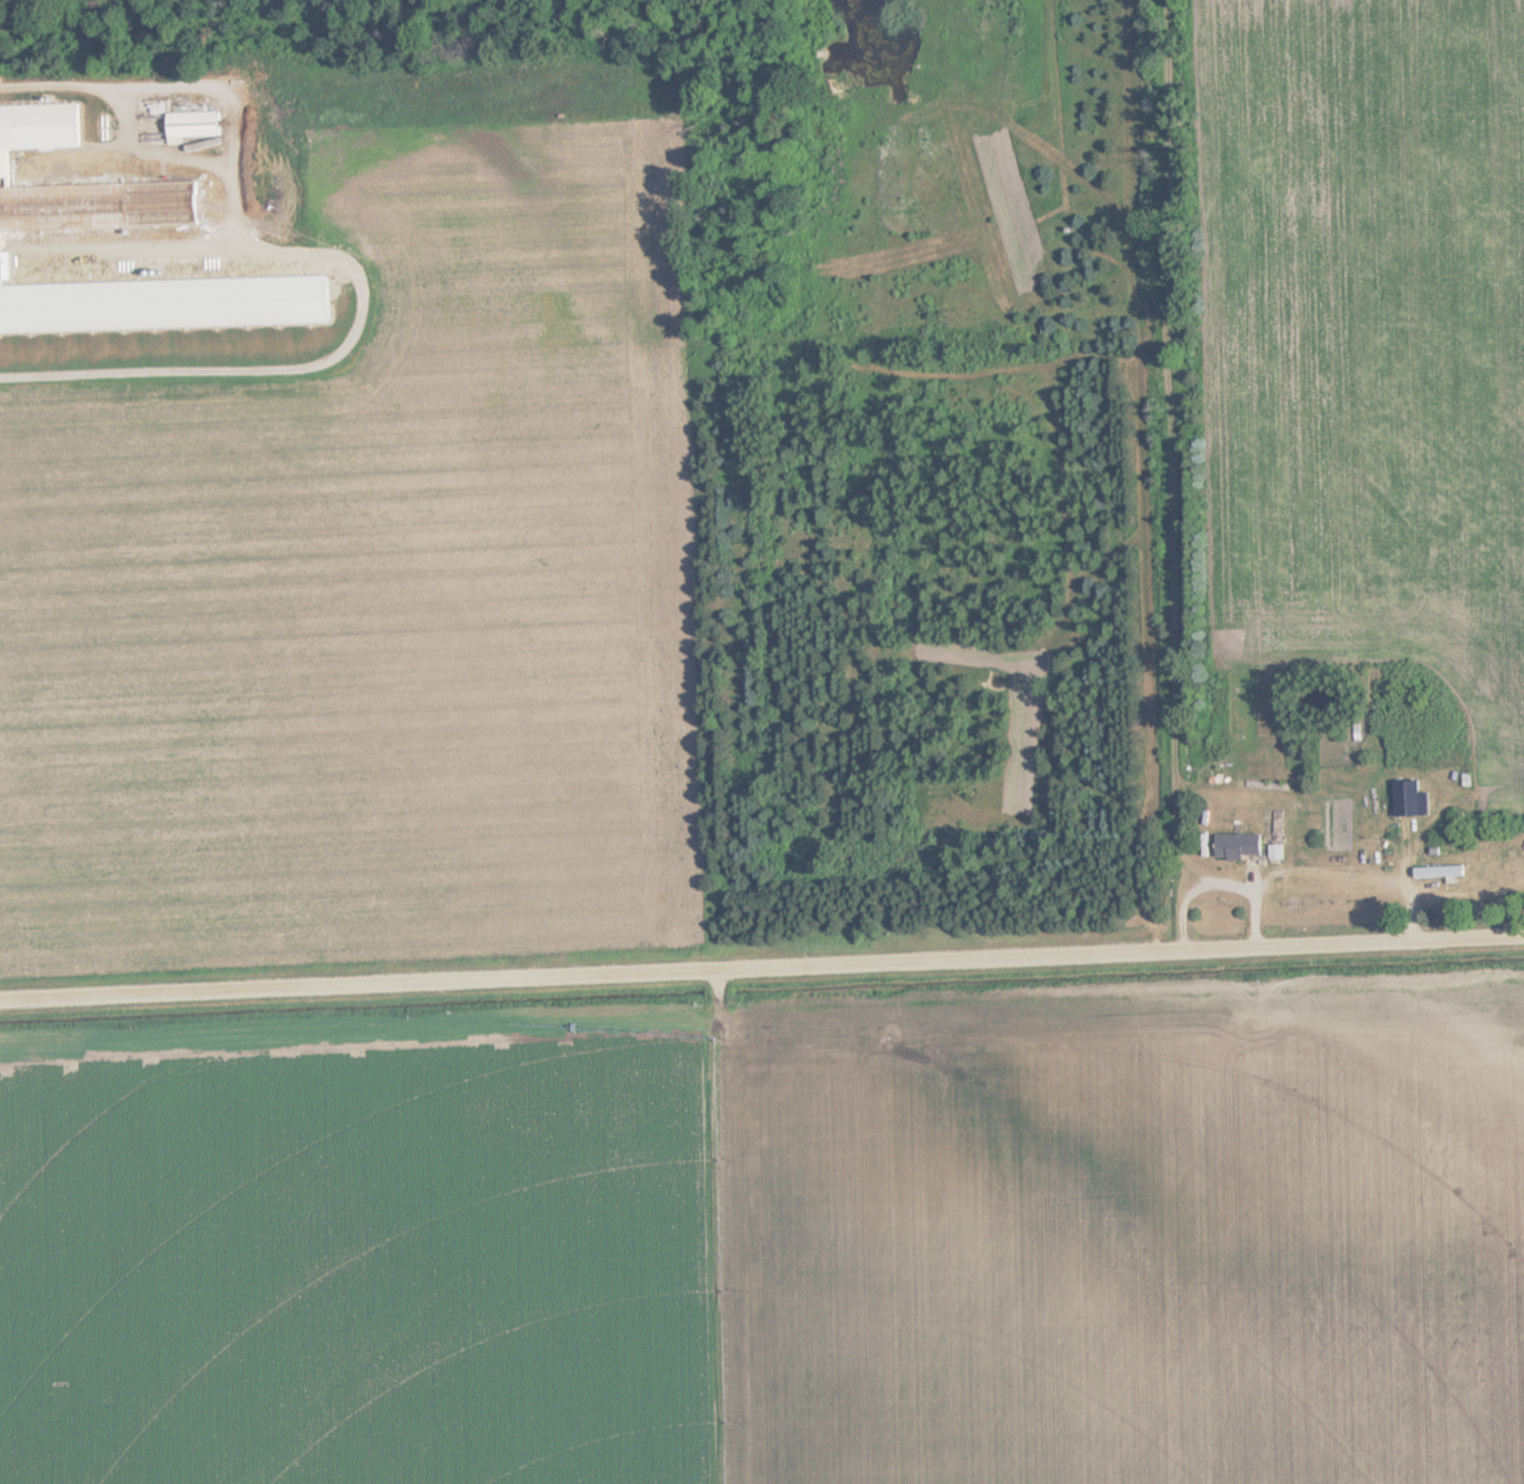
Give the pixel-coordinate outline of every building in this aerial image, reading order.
[(205,227),(204,181),(14,186),(13,151),(88,149),(86,103),(0,106),(0,180),(7,180),(7,187),(0,188),(0,233),(205,227)] [(174,112),(174,137),(226,137),(226,112),(174,112)] [(1425,816),(1425,781),(1398,781),(1399,816),(1425,816)] [(1218,835),(1218,859),(1269,859),(1269,835),(1218,835)] [(1470,879),(1470,867),(1417,867),(1417,879),(1470,879)]
